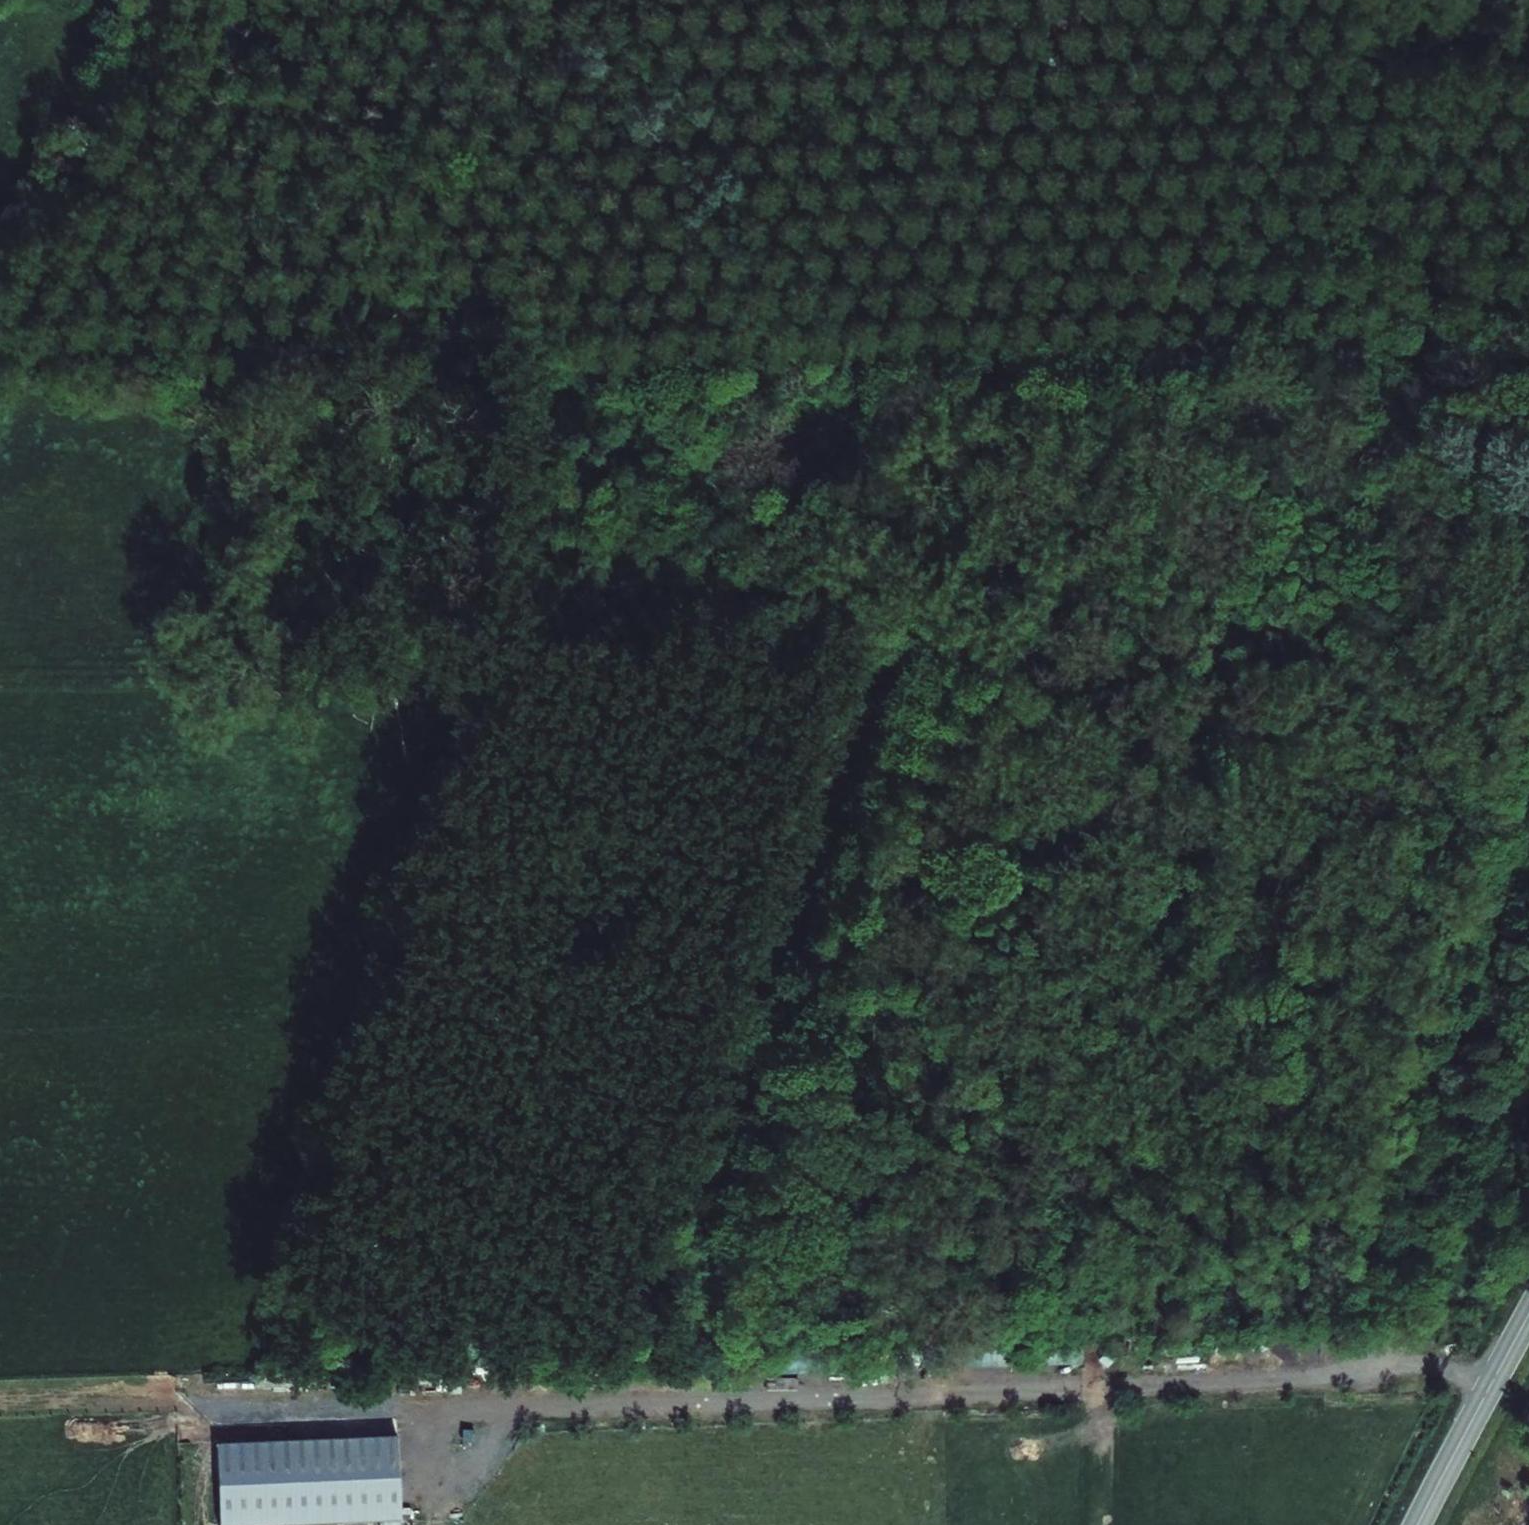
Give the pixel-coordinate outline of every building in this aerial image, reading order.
[(400,1441),(222,1445),(224,1524),(403,1524),(400,1441)]
